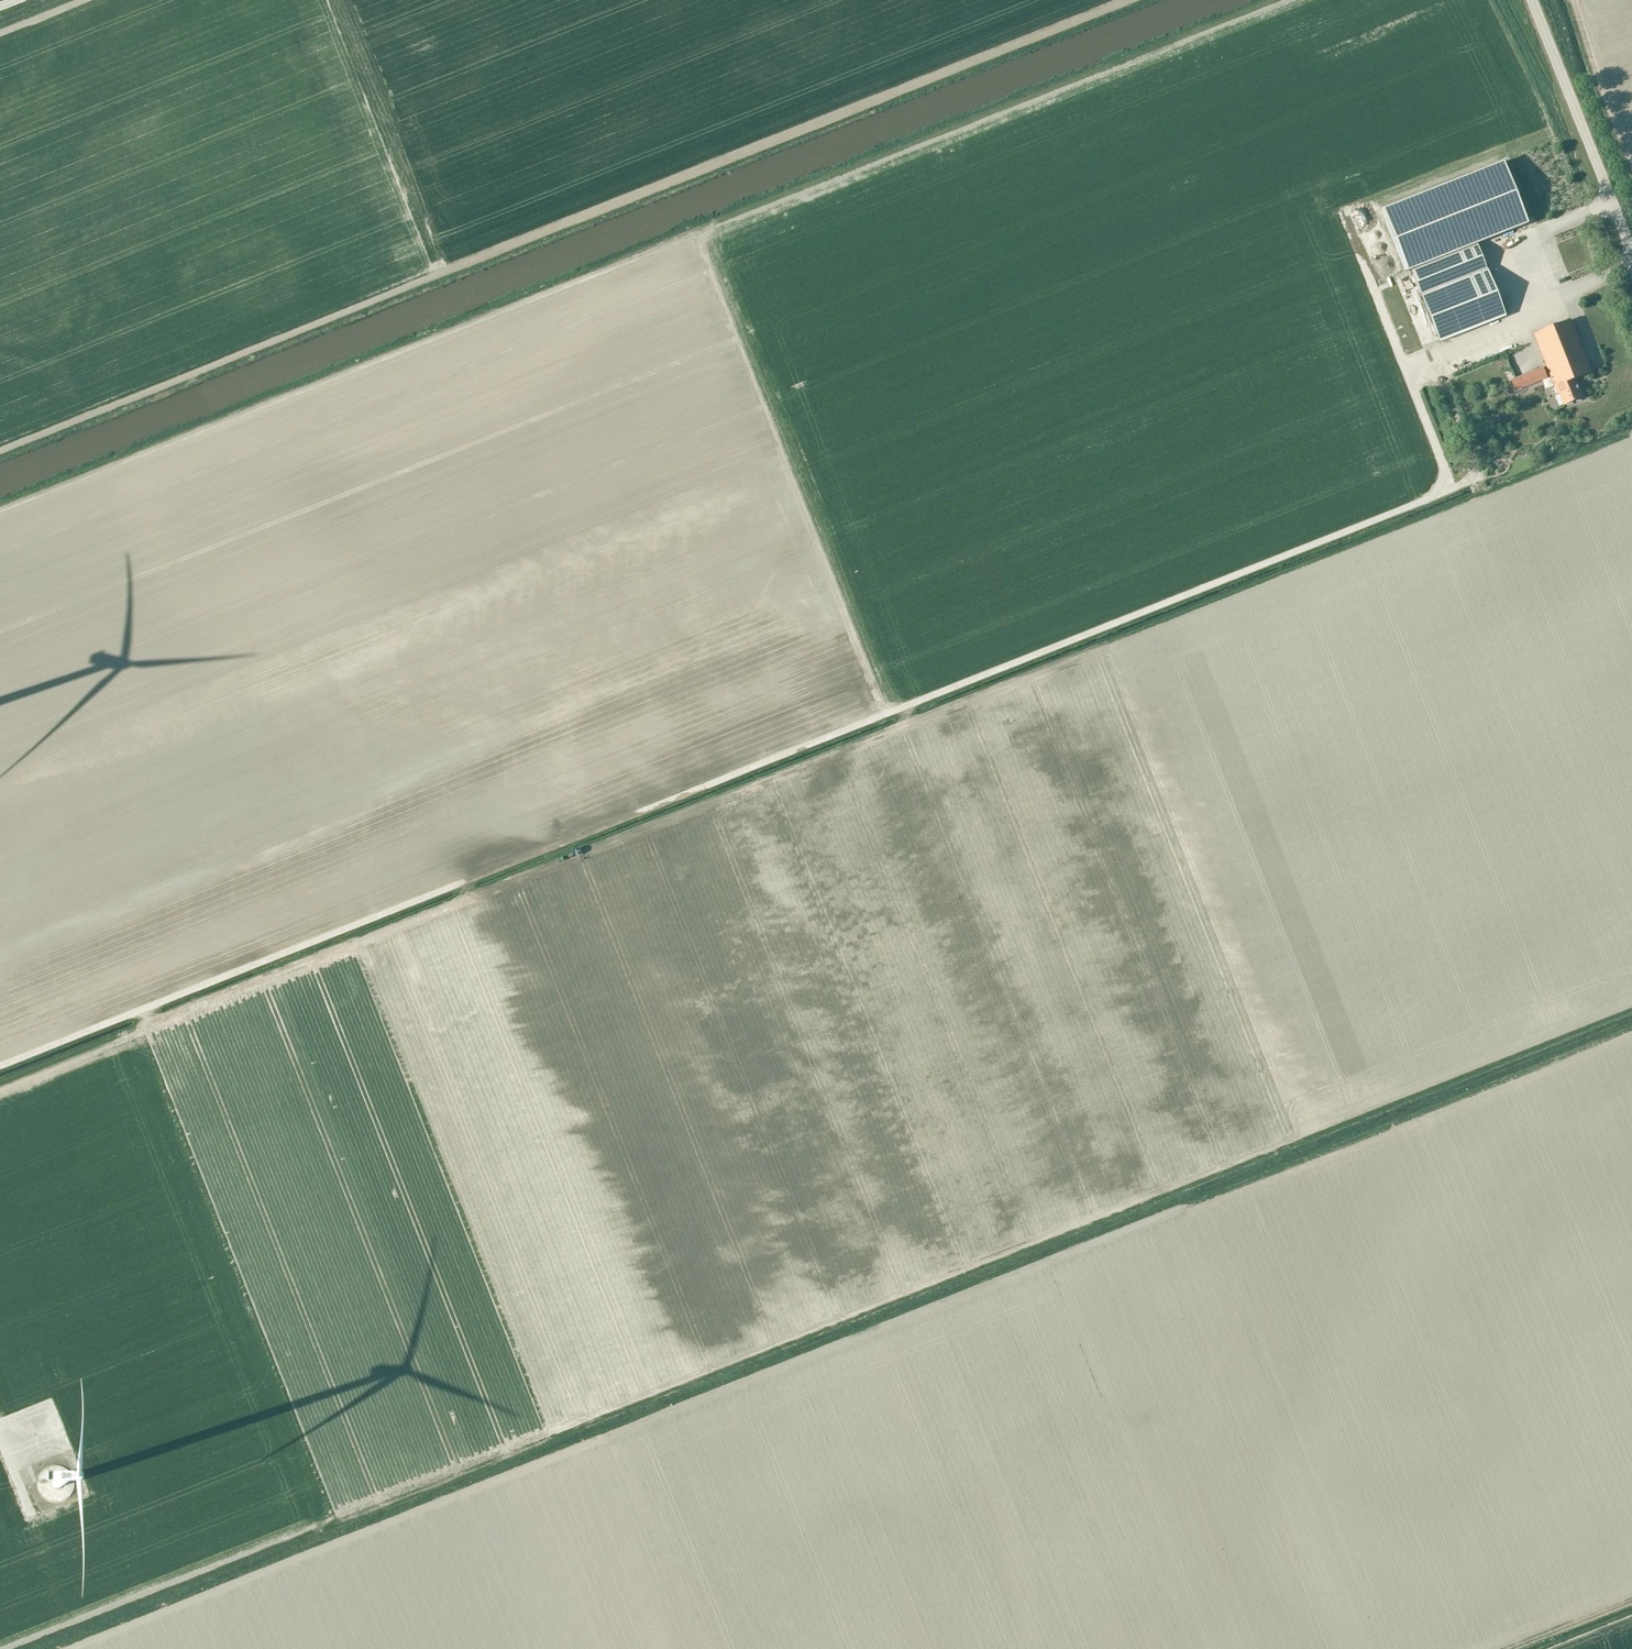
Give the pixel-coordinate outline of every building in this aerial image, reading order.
[(1529,224),(1524,211),(1505,163),(1382,211),(1406,273),(1412,270),(1441,343),(1507,316),(1478,245),(1529,224)] [(1360,234),(1363,253),(1372,252),(1368,232),(1360,234)] [(1575,379),(1591,373),(1570,320),(1534,333),(1558,395),(1560,395),(1565,406),(1583,399),(1575,379)] [(1481,375),(1503,367),(1500,359),(1478,367),(1481,375)] [(1516,389),(1547,377),(1543,367),(1512,379),(1516,389)] [(56,1487),(57,1487),(58,1487),(59,1487),(59,1486),(60,1486),(60,1485),(61,1485),(61,1484),(61,1483),(61,1482),(61,1481),(61,1480),(60,1480),(60,1479),(59,1479),(59,1478),(58,1478),(57,1478),(56,1478),(55,1478),(54,1478),(54,1479),(53,1479),(52,1480),(52,1481),(52,1482),(52,1483),(52,1484),(52,1485),(53,1486),(54,1487),(55,1487),(56,1487)]
